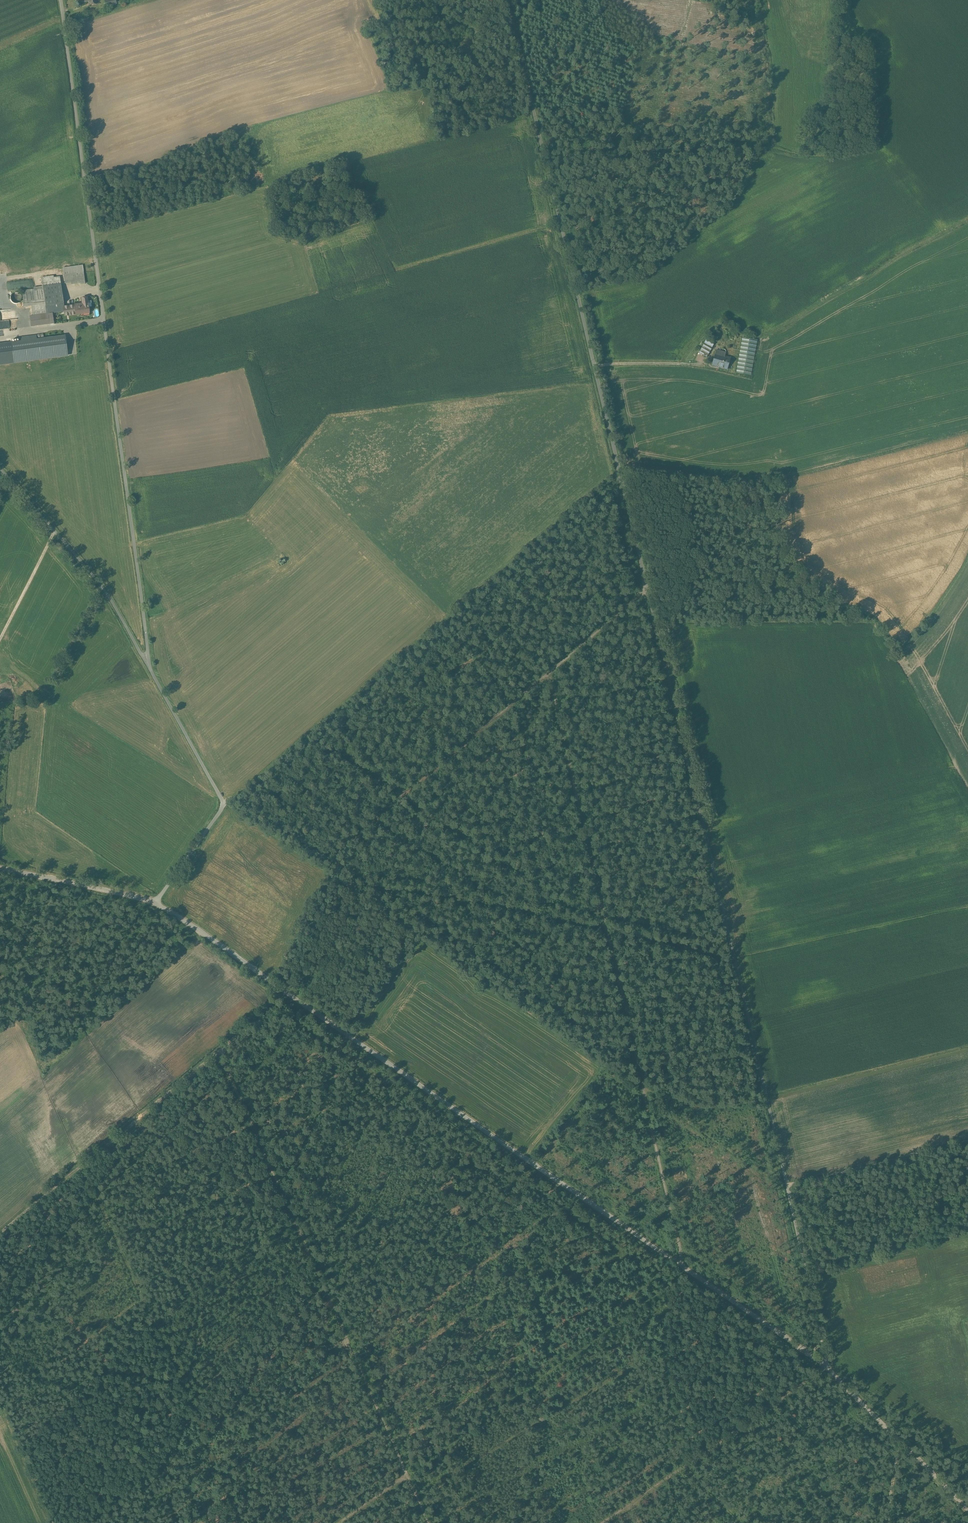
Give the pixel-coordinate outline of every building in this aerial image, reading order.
[(82,265),(63,268),(65,284),(85,281),(82,265)] [(33,316),(52,313),(64,311),(64,307),(60,278),(54,279),(53,276),(41,278),(42,287),(33,288),(34,289),(22,290),(24,305),(31,304),(33,316)] [(74,305),(75,314),(80,314),(80,316),(89,315),(89,311),(90,310),(89,308),(88,308),(87,297),(81,298),(82,304),(74,305)] [(74,305),(64,307),(64,311),(65,316),(75,314),(74,305)] [(15,319),(13,309),(0,310),(0,321),(15,319)] [(33,316),(30,316),(31,326),(54,323),(52,313),(33,316)] [(0,345),(0,364),(67,355),(65,336),(36,340),(35,336),(21,338),(22,342),(0,345)] [(758,340),(743,337),(736,372),(751,375),(758,340)] [(705,340),(699,353),(707,357),(714,345),(705,340)] [(716,350),(712,365),(727,369),(730,358),(725,356),(726,353),(716,350)]
